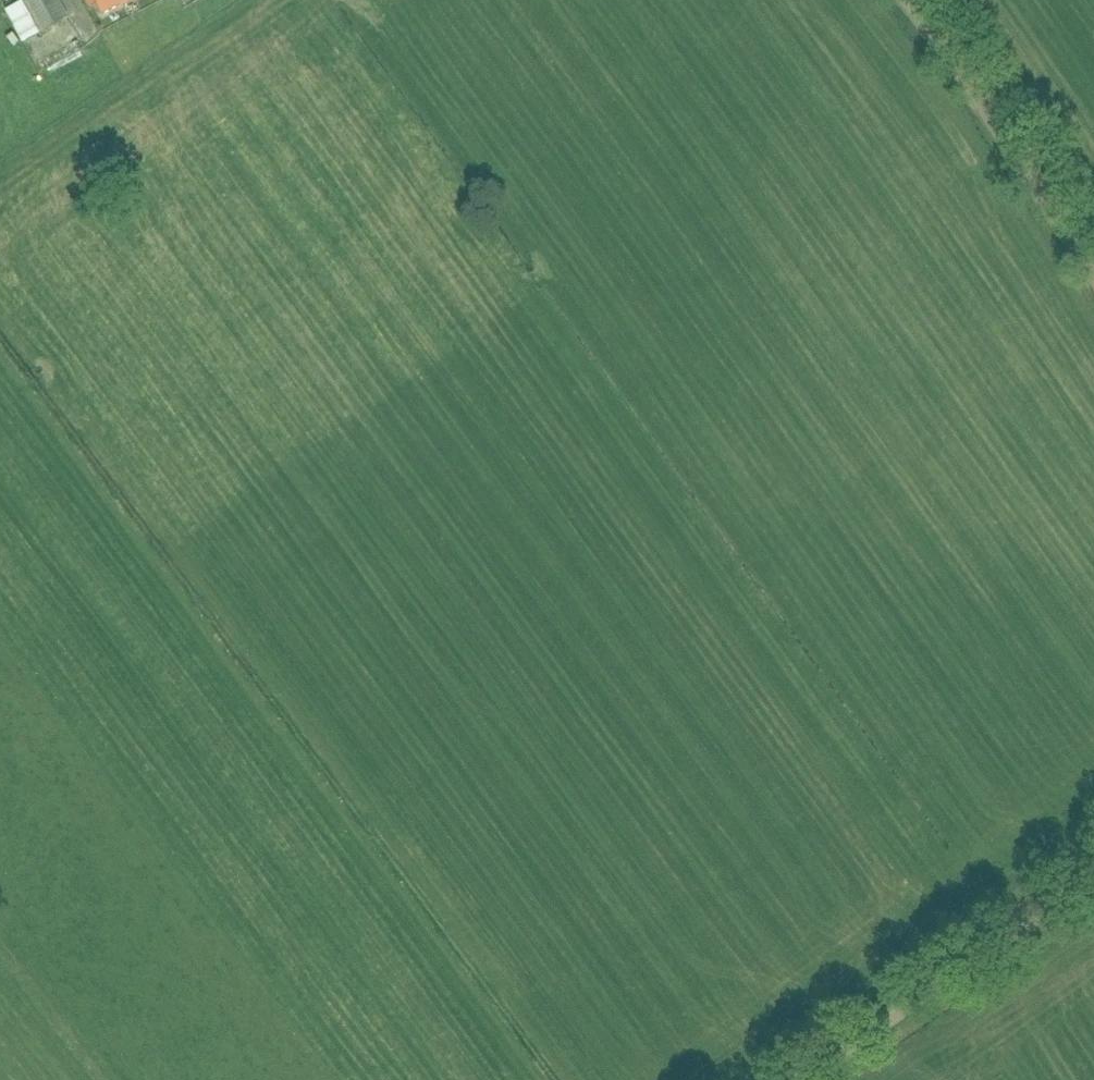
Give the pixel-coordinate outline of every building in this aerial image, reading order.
[(39,34),(67,18),(57,0),(19,0),(39,34)] [(91,7),(96,4),(103,16),(119,7),(116,0),(87,0),(91,7)]
